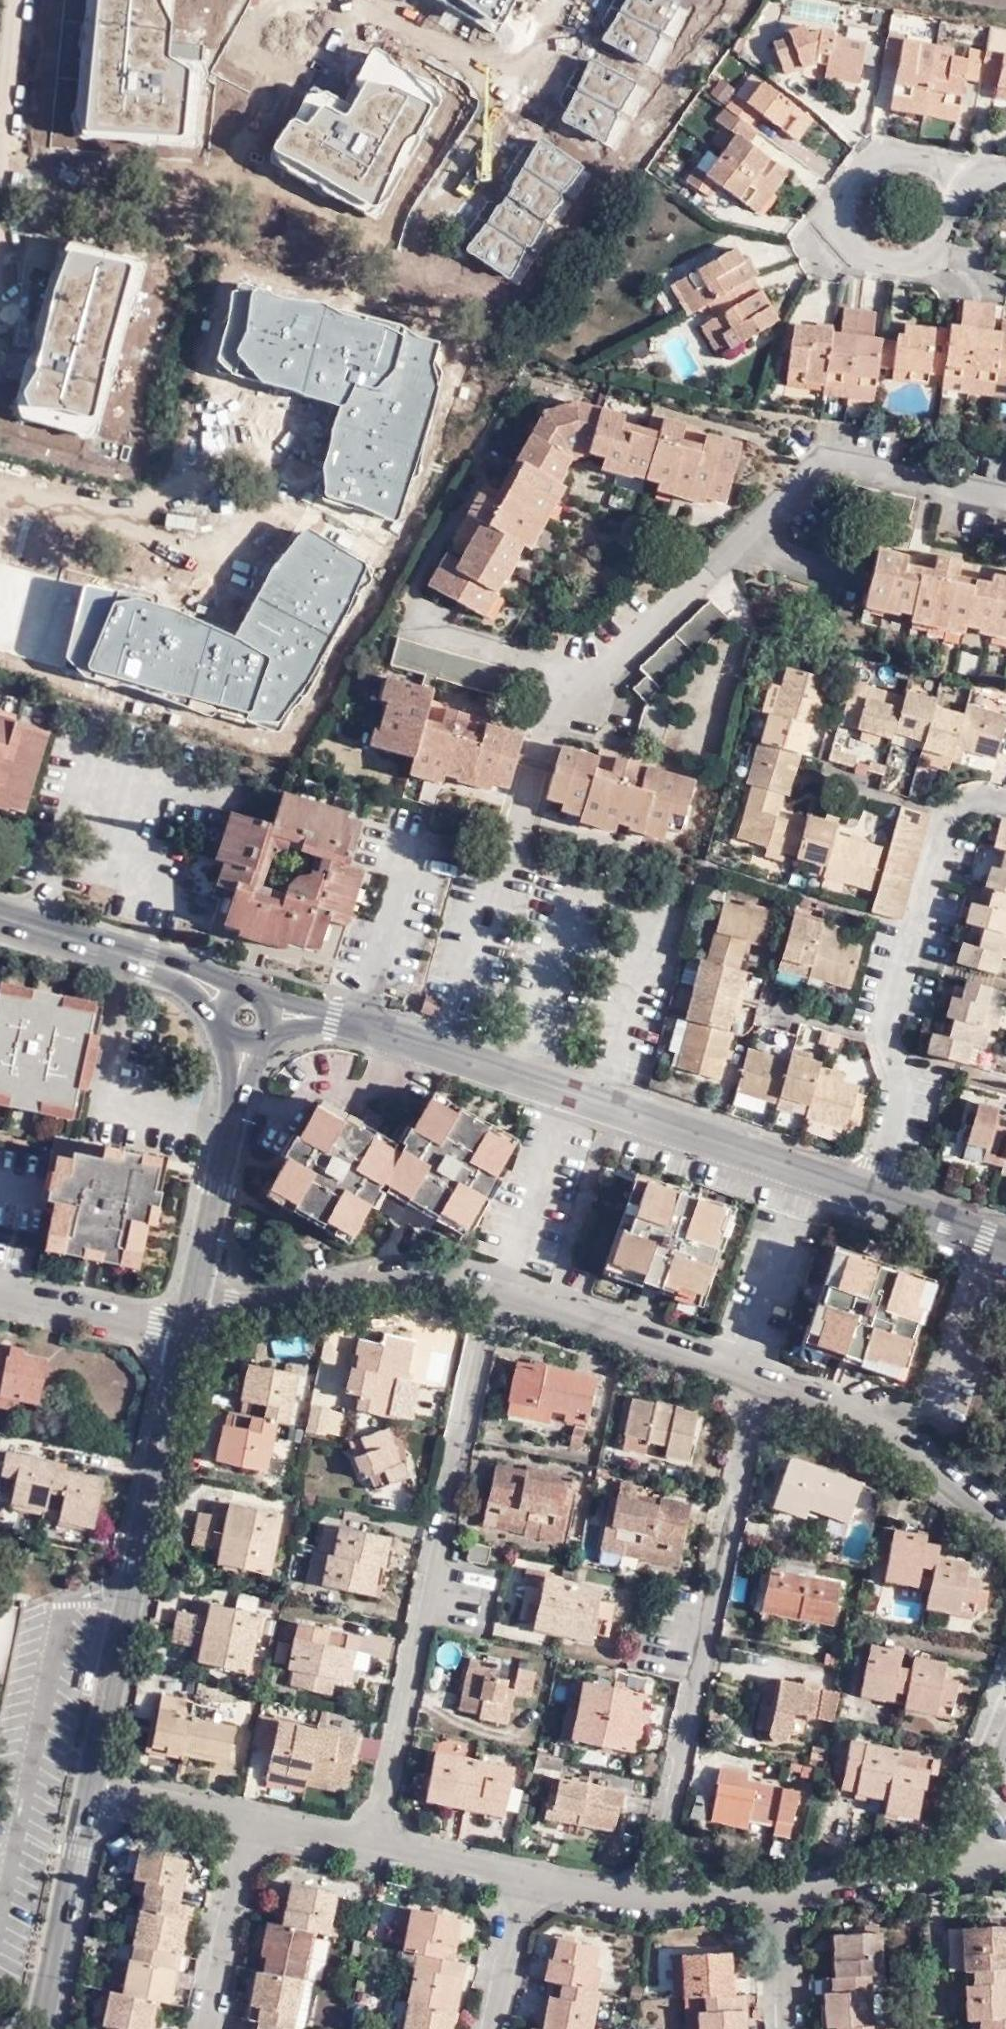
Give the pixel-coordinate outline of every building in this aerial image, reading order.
[(81,141),(195,150),(201,71),(169,61),(172,25),(175,0),(88,0),(81,141)] [(493,20),(498,16),(507,0),(459,0),(493,20)] [(682,0),(627,0),(622,10),(602,39),(646,65),(662,31),(683,1),(682,0)] [(812,60),(822,62),(857,68),(863,39),(829,34),(829,27),(812,26),(811,29),(804,30),(800,22),(782,30),(783,34),(769,41),(784,73),(812,60)] [(988,48),(984,79),(1000,80),(1000,86),(1005,87),(1005,33),(990,32),(988,48)] [(928,106),(935,43),(904,38),(904,35),(889,34),(884,63),(899,66),(894,101),(928,106)] [(984,79),(988,48),(973,46),(971,59),(953,57),(954,47),(935,43),(928,106),(962,111),(967,76),(984,79)] [(390,57),(372,49),(355,81),(362,87),(351,106),(310,89),(288,122),(274,150),(287,171),(313,185),(319,182),(321,190),(377,219),(382,205),(388,195),(417,142),(440,106),(435,87),(408,75),(394,67),(390,57)] [(636,85),(592,59),(563,121),(605,143),(617,115),(636,85)] [(857,68),(822,62),(822,73),(856,79),(857,68)] [(759,109),(792,130),(805,109),(762,79),(749,99),(735,92),(726,104),(751,121),(759,109)] [(927,115),(928,106),(894,101),(893,111),(927,115)] [(742,135),(751,121),(726,104),(716,118),(739,134),(742,135)] [(960,120),(962,111),(928,106),(927,115),(960,120)] [(805,109),(792,130),(799,135),(813,114),(805,109)] [(706,131),(721,146),(732,134),(717,120),(706,131)] [(761,128),(751,121),(742,135),(752,141),(761,128)] [(752,141),(742,135),(739,134),(725,154),(768,182),(781,162),(752,141)] [(582,169),(544,142),(536,143),(511,184),(511,189),(502,204),(498,205),(485,223),(466,248),(466,252),(506,278),(510,278),(523,253),(523,249),(531,247),(543,227),(543,222),(561,202),(561,193),(564,191),(582,169)] [(778,188),(768,182),(725,154),(711,175),(696,166),(687,179),(715,199),(724,185),(763,211),(778,188)] [(791,169),(781,162),(768,182),(778,188),(791,169)] [(142,263),(65,244),(40,365),(15,400),(21,424),(93,436),(142,263)] [(691,314),(707,305),(751,277),(758,273),(748,255),(741,259),(733,246),(673,284),(691,314)] [(751,277),(707,305),(714,316),(706,322),(726,352),(777,320),(751,277)] [(329,303),(237,287),(228,296),(217,359),(231,372),(341,407),(332,430),(324,468),(329,502),(396,522),(439,373),(430,364),(438,342),(397,328),(329,303)] [(947,353),(944,376),(970,379),(979,304),(962,302),(959,325),(959,333),(949,332),(947,347),(947,353)] [(979,304),(970,379),(995,382),(1000,339),(992,338),(993,328),(995,306),(979,304)] [(824,388),(851,391),(860,313),(843,311),(841,328),(840,335),(826,333),(792,329),(787,373),(805,375),(804,385),(824,388)] [(851,391),(850,401),(875,403),(879,369),(882,339),(874,338),(877,315),(860,313),(851,391)] [(995,382),(1005,383),(1005,320),(1002,319),(1001,329),(1000,339),(995,382)] [(726,352),(706,322),(699,326),(718,357),(726,352)] [(882,339),(879,369),(892,370),(929,374),(944,376),(947,353),(932,352),(933,346),(935,329),(935,327),(905,324),(904,334),(897,333),(896,341),(882,339)] [(949,330),(949,332),(959,333),(959,325),(950,324),(949,330)] [(840,335),(841,328),(826,326),(826,333),(840,335)] [(1001,329),(993,328),(992,338),(1000,339),(1001,329)] [(949,330),(935,329),(933,346),(932,352),(947,353),(947,347),(949,332),(949,330)] [(929,374),(892,370),(891,380),(928,384),(929,374)] [(786,383),(804,385),(805,375),(787,373),(786,383)] [(970,379),(944,376),(943,387),(969,390),(970,379)] [(970,379),(969,390),(994,392),(995,382),(970,379)] [(994,392),(1005,394),(1005,383),(995,382),(994,392)] [(823,398),(850,401),(851,391),(824,388),(823,398)] [(472,536),(463,553),(458,557),(445,550),(427,581),(482,614),(522,545),(529,548),(566,489),(563,486),(569,475),(565,472),(571,460),(590,456),(604,461),(603,471),(657,488),(656,497),(702,512),(704,504),(724,510),(741,451),(706,442),(703,453),(689,449),(692,436),(693,432),(655,420),(651,434),(627,426),(627,419),(577,403),(544,412),(499,490),(486,482),(459,527),(472,536)] [(703,453),(706,442),(692,436),(689,449),(703,453)] [(453,537),(463,553),(472,536),(459,527),(453,537)] [(372,567),(305,528),(266,584),(226,635),(144,597),(86,586),(69,660),(96,680),(276,723),(314,671),(372,567)] [(912,546),(879,537),(863,608),(895,615),(899,601),(915,604),(913,611),(969,623),(971,616),(983,619),(981,626),(1005,631),(1005,567),(998,566),(997,573),(984,571),(984,562),(968,560),(969,551),(930,542),(928,557),(910,554),(912,546)] [(930,542),(912,546),(910,554),(928,557),(930,542)] [(648,683),(649,681),(735,604),(716,584),(642,650),(649,658),(636,670),(648,683)] [(396,634),(503,671),(512,642),(404,606),(396,634)] [(848,644),(844,661),(867,667),(870,656),(872,649),(848,644)] [(433,736),(427,751),(448,758),(451,749),(491,764),(494,758),(508,762),(525,710),(480,695),(476,704),(468,701),(473,688),(435,676),(439,663),(392,646),(384,670),(392,673),(383,700),(379,699),(373,716),(414,730),(433,736)] [(773,661),(764,701),(801,710),(804,711),(814,671),(773,661)] [(893,680),(842,668),(832,708),(856,714),(873,718),(883,720),(884,716),(893,680)] [(895,674),(893,680),(884,716),(905,721),(914,723),(922,690),(924,681),(895,674)] [(674,689),(649,681),(648,683),(638,714),(666,721),(674,689)] [(994,698),(955,688),(953,697),(945,729),(984,740),(994,698)] [(953,697),(922,690),(914,723),(912,732),(921,735),(942,741),(945,729),(953,697)] [(5,712),(7,705),(8,701),(0,699),(0,711),(5,712)] [(764,701),(759,699),(758,704),(747,702),(743,722),(753,725),(752,729),(791,740),(793,740),(801,710),(764,701)] [(19,721),(21,713),(22,710),(7,705),(5,712),(3,717),(19,721)] [(11,804),(13,802),(16,791),(35,796),(51,735),(36,732),(40,718),(21,713),(19,721),(3,717),(5,712),(0,711),(0,801),(11,804)] [(873,718),(856,714),(853,722),(871,727),(873,718)] [(905,721),(884,716),(883,720),(905,725),(905,721)] [(36,732),(51,735),(56,723),(40,718),(36,732)] [(693,762),(614,739),(613,742),(561,726),(546,776),(561,781),(559,789),(579,795),(576,802),(614,812),(615,803),(628,805),(626,811),(662,822),(666,812),(678,814),(693,762)] [(752,729),(750,728),(740,769),(747,771),(777,778),(782,778),(791,740),(752,729)] [(411,746),(427,751),(433,736),(414,730),(411,746)] [(940,749),(942,741),(921,735),(919,744),(940,749)] [(735,822),(792,836),(799,808),(771,802),(777,778),(747,771),(735,822)] [(285,779),(283,788),(345,806),(347,796),(285,779)] [(295,923),(326,930),(330,911),(333,901),(356,907),(362,887),(349,884),(358,854),(354,853),(362,822),(342,816),(345,806),(283,788),(276,812),(240,803),(227,850),(223,865),(240,870),(238,880),(231,904),(248,909),(244,921),(292,933),(295,923)] [(16,791),(13,802),(33,806),(35,796),(16,791)] [(792,836),(791,840),(808,844),(806,855),(819,858),(828,818),(831,806),(801,799),(799,808),(792,836)] [(984,828),(996,831),(998,831),(1005,802),(991,799),(984,828)] [(216,848),(227,850),(240,803),(231,800),(216,848)] [(917,825),(921,810),(889,803),(886,817),(917,825)] [(366,811),(345,806),(342,816),(362,822),(366,811)] [(979,818),(986,819),(989,808),(982,806),(979,818)] [(914,836),(917,825),(886,817),(883,829),(914,836)] [(828,818),(819,858),(834,862),(866,870),(876,830),(828,818)] [(792,836),(764,829),(761,841),(778,846),(780,838),(791,840),(792,836)] [(910,850),(914,836),(883,829),(880,843),(910,850)] [(985,868),(1005,873),(1005,833),(998,831),(996,831),(992,843),(984,842),(978,866),(985,868)] [(877,855),(907,863),(910,850),(880,843),(877,855)] [(349,884),(362,887),(371,859),(358,854),(349,884)] [(873,868),(904,876),(907,863),(877,855),(873,868)] [(819,858),(817,867),(832,870),(834,862),(819,858)] [(220,876),(238,880),(240,870),(223,865),(220,876)] [(978,866),(974,865),(969,882),(981,885),(985,868),(978,866)] [(870,881),(900,889),(904,876),(873,868),(870,881)] [(981,908),(1001,913),(1005,893),(1005,873),(985,868),(981,885),(969,882),(967,882),(961,903),(968,905),(981,908)] [(870,881),(867,891),(897,900),(900,889),(870,881)] [(725,889),(713,943),(741,950),(747,925),(770,931),(777,902),(725,889)] [(820,907),(790,899),(781,938),(801,943),(811,945),(817,921),(820,907)] [(333,901),(330,911),(355,916),(356,907),(333,901)] [(226,917),(244,921),(248,909),(231,904),(226,917)] [(981,908),(968,905),(964,922),(977,925),(981,908)] [(953,942),(995,953),(1002,931),(1005,932),(1005,914),(1001,913),(981,908),(977,925),(959,921),(953,942)] [(289,942),(292,933),(244,921),(241,929),(289,942)] [(809,954),(808,959),(848,969),(851,959),(853,948),(856,936),(858,930),(817,921),(811,945),(809,954)] [(322,942),(326,930),(295,923),(292,933),(322,942)] [(781,938),(777,955),(807,962),(808,959),(809,954),(811,945),(801,943),(781,938)] [(705,941),(698,971),(739,981),(747,952),(741,950),(713,943),(705,941)] [(690,952),(686,968),(698,971),(701,955),(690,952)] [(946,995),(954,997),(992,1006),(999,1008),(1003,990),(989,987),(994,966),(963,959),(958,979),(950,977),(946,995)] [(954,964),(950,977),(958,979),(961,966),(954,964)] [(698,971),(691,1000),(696,1001),(731,1010),(739,981),(698,971)] [(5,981),(2,993),(95,1016),(99,1004),(5,981)] [(2,993),(0,1001),(0,1090),(72,1108),(77,1089),(91,1034),(95,1016),(2,993)] [(933,1014),(928,1032),(969,1042),(974,1024),(985,1026),(992,1006),(954,997),(952,1004),(949,1017),(939,1015),(933,1014)] [(689,1034),(696,1001),(691,1000),(686,998),(678,1031),(689,1034)] [(731,1010),(696,1001),(689,1034),(687,1041),(726,1050),(736,1012),(731,1010)] [(942,1002),(939,1015),(949,1017),(952,1004),(942,1002)] [(99,1036),(91,1034),(77,1089),(85,1091),(99,1036)] [(739,1076),(779,1087),(780,1080),(790,1046),(750,1035),(739,1076)] [(820,1050),(821,1046),(792,1039),(790,1046),(780,1080),(811,1089),(818,1060),(820,1050)] [(844,1056),(820,1050),(818,1060),(841,1067),(844,1056)] [(809,1098),(808,1099),(845,1109),(847,1110),(848,1107),(856,1075),(857,1071),(818,1060),(811,1089),(809,1098)] [(869,1079),(856,1075),(848,1107),(861,1111),(869,1079)] [(770,1085),(739,1076),(736,1089),(766,1097),(770,1085)] [(1003,1141),(1005,1129),(1005,1102),(995,1099),(998,1085),(976,1079),(965,1120),(986,1126),(984,1136),(1003,1141)] [(780,1080),(779,1087),(777,1092),(794,1097),(794,1094),(809,1098),(811,1089),(780,1080)] [(268,1160),(347,1213),(384,1157),(459,1205),(509,1127),(432,1081),(398,1133),(319,1083),(268,1160)] [(0,1090),(0,1102),(70,1119),(72,1108),(0,1090)] [(845,1109),(810,1100),(806,1115),(841,1124),(845,1109)] [(962,1130),(984,1136),(986,1126),(965,1120),(962,1130)] [(61,1136),(57,1155),(72,1158),(73,1152),(103,1159),(103,1157),(156,1170),(159,1160),(61,1136)] [(72,1158),(57,1155),(53,1171),(57,1172),(50,1202),(41,1239),(134,1262),(142,1228),(151,1194),(156,1170),(103,1157),(103,1159),(73,1152),(72,1158)] [(716,1210),(723,1187),(650,1161),(632,1212),(626,1210),(614,1243),(647,1254),(645,1259),(679,1271),(680,1265),(701,1273),(708,1256),(701,1252),(706,1242),(713,1245),(720,1227),(715,1224),(720,1211),(716,1210)] [(57,1172),(53,1171),(47,1170),(42,1192),(45,1192),(43,1201),(50,1202),(57,1172)] [(160,1196),(151,1194),(142,1228),(152,1230),(160,1196)] [(916,1283),(922,1262),(849,1236),(837,1266),(830,1264),(823,1286),(827,1287),(822,1300),(827,1302),(818,1328),(861,1343),(863,1338),(877,1342),(879,1337),(902,1344),(922,1286),(916,1283)] [(134,1262),(41,1239),(38,1250),(131,1272),(134,1262)] [(358,1379),(355,1390),(384,1396),(393,1360),(405,1364),(415,1321),(383,1314),(380,1328),(355,1323),(353,1333),(365,1336),(361,1353),(349,1349),(342,1374),(358,1379)] [(353,1333),(349,1349),(361,1353),(365,1336),(353,1333)] [(231,1388),(219,1439),(266,1449),(277,1399),(288,1401),(297,1355),(253,1342),(241,1390),(231,1388)] [(553,1392),(584,1399),(594,1361),(520,1342),(510,1381),(553,1392)] [(12,1362),(15,1349),(4,1347),(2,1353),(1,1360),(12,1362)] [(29,1352),(15,1349),(12,1362),(1,1360),(2,1353),(0,1353),(0,1398),(18,1402),(28,1358),(29,1352)] [(18,1402),(24,1404),(42,1408),(52,1363),(28,1358),(18,1402)] [(384,1396),(399,1399),(408,1364),(405,1364),(393,1360),(384,1396)] [(701,1392),(677,1386),(675,1396),(654,1391),(655,1381),(635,1376),(626,1415),(670,1424),(667,1436),(689,1442),(701,1392)] [(553,1392),(510,1381),(506,1397),(549,1408),(553,1392)] [(675,1396),(677,1386),(655,1381),(654,1391),(675,1396)] [(210,1437),(219,1439),(231,1388),(221,1386),(210,1437)] [(584,1399),(566,1395),(564,1402),(582,1407),(584,1399)] [(16,1412),(18,1402),(0,1398),(0,1409),(16,1412)] [(18,1402),(16,1412),(22,1414),(24,1404),(18,1402)] [(388,1405),(381,1408),(397,1444),(401,1443),(403,1442),(388,1405)] [(381,1408),(357,1417),(364,1435),(352,1440),(359,1459),(367,1457),(374,1471),(408,1460),(401,1443),(397,1444),(381,1408)] [(585,1412),(574,1409),(569,1428),(580,1431),(585,1412)] [(670,1424),(626,1415),(624,1426),(667,1436),(670,1424)] [(364,1435),(357,1417),(345,1421),(352,1440),(364,1435)] [(770,1492),(803,1504),(810,1493),(845,1506),(859,1468),(789,1443),(770,1492)] [(542,1506),(542,1519),(558,1523),(570,1471),(553,1467),(531,1462),(534,1455),(499,1447),(492,1478),(502,1481),(498,1503),(526,1508),(526,1504),(542,1506)] [(613,1452),(597,1448),(595,1458),(611,1462),(613,1452)] [(531,1462),(553,1467),(554,1460),(534,1455),(531,1462)] [(68,1523),(102,1531),(111,1489),(56,1477),(58,1471),(8,1460),(1,1494),(17,1498),(15,1506),(69,1518),(68,1523)] [(638,1476),(635,1485),(658,1490),(660,1480),(638,1476)] [(486,1507),(524,1515),(526,1508),(498,1503),(502,1481),(492,1478),(486,1507)] [(603,1531),(640,1540),(644,1529),(663,1534),(665,1525),(673,1527),(675,1519),(689,1522),(696,1489),(660,1480),(658,1490),(635,1485),(615,1481),(603,1531)] [(225,1515),(219,1543),(266,1554),(279,1497),(220,1481),(216,1492),(200,1489),(196,1508),(225,1515)] [(387,1551),(395,1552),(401,1520),(327,1504),(321,1536),(387,1551)] [(526,1508),(524,1515),(542,1519),(542,1506),(526,1504),(526,1508)] [(206,1540),(219,1543),(225,1515),(196,1508),(192,1526),(207,1530),(206,1540)] [(927,1590),(975,1601),(977,1593),(986,1595),(992,1576),(982,1573),(984,1564),(971,1559),(972,1549),(941,1541),(942,1530),(930,1527),(931,1521),(897,1512),(886,1561),(931,1572),(927,1590)] [(644,1529),(640,1540),(683,1550),(689,1522),(675,1519),(673,1527),(665,1525),(663,1534),(644,1529)] [(491,1526),(468,1520),(464,1538),(488,1543),(491,1526)] [(321,1536),(316,1534),(309,1563),(381,1579),(387,1551),(321,1536)] [(486,1562),(489,1545),(470,1541),(467,1557),(486,1562)] [(528,1543),(524,1565),(540,1568),(541,1558),(544,1546),(528,1543)] [(843,1570),(775,1553),(765,1590),(804,1599),(804,1605),(835,1611),(843,1570)] [(617,1572),(634,1574),(635,1556),(618,1555),(617,1572)] [(540,1568),(524,1565),(517,1596),(535,1601),(534,1609),(594,1622),(598,1613),(609,1615),(618,1583),(603,1580),(604,1571),(541,1558),(540,1568)] [(180,1638),(196,1641),(210,1582),(194,1578),(191,1590),(176,1587),(169,1619),(183,1623),(180,1638)] [(210,1582),(196,1641),(246,1651),(259,1593),(210,1582)] [(332,1658),(342,1660),(344,1644),(351,1646),(355,1630),(345,1627),(348,1613),(301,1602),(291,1644),(297,1646),(309,1649),(306,1666),(328,1671),(332,1658)] [(908,1692),(952,1701),(960,1665),(947,1660),(950,1644),(916,1638),(915,1652),(904,1649),(906,1634),(872,1626),(862,1675),(908,1685),(908,1692)] [(507,1712),(515,1684),(501,1682),(505,1665),(506,1658),(489,1654),(489,1639),(476,1636),(476,1639),(470,1677),(457,1674),(454,1691),(481,1697),(481,1707),(507,1712)] [(465,1637),(457,1674),(470,1677),(476,1639),(465,1637)] [(344,1644),(342,1660),(354,1663),(356,1647),(351,1646),(344,1644)] [(294,1664),(306,1666),(309,1649),(297,1646),(294,1664)] [(518,1668),(517,1678),(532,1682),(537,1654),(522,1649),(518,1668)] [(785,1663),(780,1690),(775,1712),(773,1720),(778,1722),(776,1725),(790,1729),(794,1719),(804,1720),(810,1700),(816,1700),(824,1666),(806,1662),(804,1668),(785,1663)] [(515,1684),(517,1678),(518,1668),(505,1665),(501,1682),(515,1684)] [(575,1722),(632,1735),(634,1722),(646,1723),(654,1691),(644,1688),(646,1678),(588,1665),(575,1722)] [(820,1700),(836,1704),(838,1695),(842,1674),(826,1671),(820,1700)] [(186,1725),(196,1682),(165,1676),(155,1720),(165,1723),(164,1733),(184,1737),(186,1725)] [(216,1686),(196,1682),(186,1725),(230,1735),(237,1710),(213,1704),(216,1686)] [(775,1712),(780,1690),(770,1687),(763,1709),(775,1712)] [(279,1704),(258,1699),(251,1730),(272,1733),(279,1704)] [(318,1713),(279,1704),(272,1733),(269,1747),(311,1756),(312,1754),(349,1762),(360,1715),(320,1705),(318,1713)] [(886,1786),(900,1789),(918,1793),(923,1770),(928,1770),(932,1751),(937,1752),(939,1739),(855,1721),(844,1767),(855,1769),(871,1772),(888,1775),(886,1786)] [(817,1727),(813,1745),(828,1748),(831,1730),(817,1727)] [(485,1793),(507,1798),(516,1753),(436,1736),(426,1781),(448,1786),(467,1790),(485,1793)] [(311,1756),(269,1747),(267,1756),(309,1765),(311,1756)] [(802,1773),(762,1764),(760,1774),(746,1771),(748,1760),(750,1756),(724,1751),(712,1807),(751,1815),(754,1801),(776,1807),(774,1819),(792,1823),(802,1773)] [(760,1774),(762,1764),(748,1760),(746,1771),(760,1774)] [(580,1807),(613,1814),(618,1794),(624,1794),(629,1775),(561,1761),(556,1790),(582,1796),(580,1807)] [(871,1772),(855,1769),(853,1778),(870,1781),(871,1772)] [(467,1790),(448,1786),(447,1796),(464,1800),(467,1790)] [(898,1800),(900,1789),(886,1786),(883,1797),(898,1800)] [(505,1807),(507,1798),(485,1793),(483,1802),(505,1807)] [(143,1829),(132,1874),(144,1876),(176,1883),(186,1840),(143,1829)] [(311,1912),(324,1914),(334,1872),(290,1863),(281,1905),(311,1912)] [(144,1876),(133,1926),(178,1936),(183,1912),(175,1910),(180,1884),(176,1883),(144,1876)] [(183,1912),(188,1886),(180,1884),(175,1910),(183,1912)] [(413,1912),(418,1889),(402,1884),(397,1908),(413,1912)] [(413,1912),(408,1933),(423,1935),(452,1942),(460,1898),(418,1889),(413,1912)] [(263,1901),(256,1932),(266,1934),(272,1903),(263,1901)] [(256,1932),(252,1951),(299,1960),(311,1912),(281,1905),(272,1903),(266,1934),(256,1932)] [(977,1953),(1005,1951),(1005,1908),(976,1909),(977,1953)] [(977,1953),(976,1909),(959,1909),(961,1954),(977,1953)] [(878,1912),(832,1915),(834,1943),(838,1943),(839,1961),(873,1959),(881,1958),(878,1912)] [(825,1915),(826,1962),(834,1961),(839,1961),(838,1943),(834,1943),(832,1915),(825,1915)] [(557,1917),(548,1956),(555,1957),(564,1959),(592,1964),(597,1940),(599,1928),(557,1917)] [(178,1936),(133,1926),(130,1941),(124,1974),(157,1982),(168,1985),(178,1936)] [(688,1933),(688,1974),(700,1974),(734,1974),(733,1932),(688,1933)] [(423,1935),(412,1985),(459,1995),(469,1945),(452,1942),(423,1935)] [(124,1974),(130,1941),(116,1938),(109,1971),(115,1972),(124,1974)] [(605,1942),(597,1940),(592,1964),(600,1965),(605,1942)] [(240,1998),(253,2001),(288,2009),(299,1960),(252,1951),(240,1998)] [(977,1953),(979,2002),(986,2001),(1005,2000),(1005,1951),(977,1953)] [(543,2011),(554,2013),(564,1959),(555,1957),(543,2011)] [(554,2013),(580,2018),(589,2019),(600,1965),(592,1964),(564,1959),(554,2013)] [(834,1961),(836,2010),(840,2010),(848,2009),(877,2008),(873,1959),(839,1961),(834,1961)] [(826,1962),(824,1962),(827,2010),(836,2010),(834,1961),(826,1962)] [(115,1972),(103,2022),(111,2024),(133,2028),(137,2028),(145,1997),(154,1999),(157,1982),(124,1974),(115,1972)] [(700,1974),(700,2027),(728,2026),(737,2027),(748,2026),(747,2000),(740,1999),(738,1974),(734,1974),(700,1974)] [(747,2000),(747,1975),(738,1974),(740,1999),(747,2000)] [(412,1985),(399,1982),(392,2012),(405,2015),(412,1985)] [(402,2028),(451,2028),(459,1995),(412,1985),(405,2015),(402,2028)] [(137,2028),(147,2028),(154,1999),(145,1997),(137,2028)] [(986,2001),(987,2028),(1005,2028),(1005,2000),(986,2001)] [(247,2028),(300,2028),(303,2012),(288,2009),(253,2001),(247,2028)] [(891,2025),(887,2024),(886,2007),(877,2008),(848,2009),(849,2028),(891,2028),(891,2025)] [(840,2028),(849,2028),(848,2009),(840,2010),(840,2028)] [(532,2028),(578,2028),(580,2018),(554,2013),(543,2011),(536,2010),(532,2028)]
